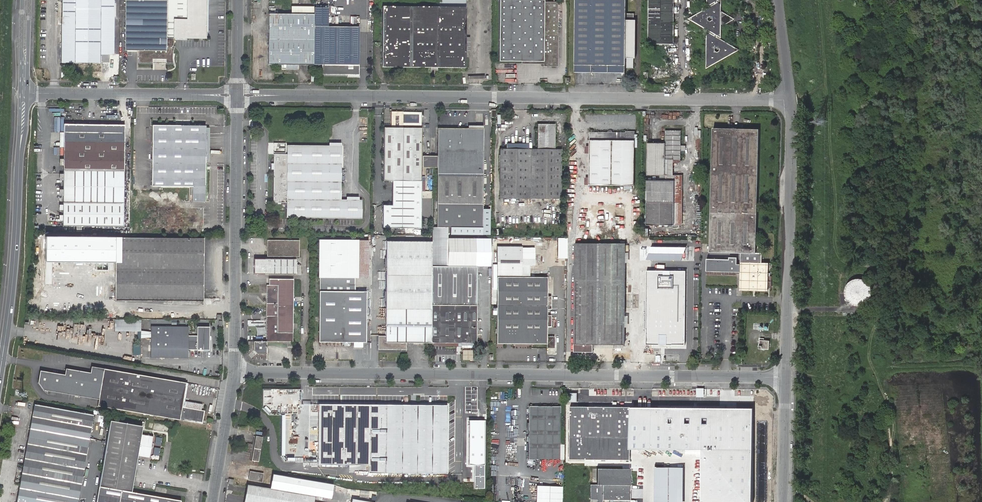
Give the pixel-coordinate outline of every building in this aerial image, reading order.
[(110,62),(113,63),(113,54),(114,0),(62,0),(61,43),(61,62),(100,62),(100,54),(110,54),(110,62)] [(205,38),(206,0),(125,0),(125,13),(166,13),(166,38),(173,38),(187,38),(193,38),(205,38)] [(499,61),(519,62),(543,62),(543,66),(558,67),(558,37),(557,37),(558,2),(544,2),(544,0),(499,0),(499,61)] [(626,68),(634,68),(634,58),(636,58),(636,20),(634,20),(634,14),(626,14),(627,0),(576,0),(575,65),(575,72),(576,73),(626,73),(626,68)] [(649,44),(674,44),(674,17),(674,0),(649,0),(649,44)] [(734,52),(734,49),(717,39),(717,34),(720,33),(720,27),(728,22),(728,21),(729,21),(729,18),(728,18),(728,16),(720,12),(720,6),(717,4),(717,0),(708,0),(708,2),(711,4),(715,1),(715,6),(694,17),(694,21),(715,33),(715,37),(711,35),(708,36),(708,63),(710,65),(734,52)] [(430,68),(437,68),(465,68),(465,53),(466,38),(466,7),(439,7),(382,7),(382,67),(430,68)] [(166,13),(125,13),(125,50),(138,50),(138,63),(152,63),(152,62),(152,59),(166,59),(166,62),(166,63),(172,63),(172,62),(172,61),(172,60),(172,59),(172,58),(172,57),(172,56),(172,55),(173,54),(173,53),(173,52),(173,51),(174,50),(174,49),(174,48),(174,47),(175,46),(173,46),(173,45),(173,44),(173,43),(173,42),(173,41),(174,41),(173,40),(173,39),(173,38),(166,38),(166,13)] [(298,65),(313,65),(313,27),(314,14),(299,14),(292,14),(269,14),(269,24),(268,65),(274,65),(281,65),(281,70),(298,70),(298,65)] [(359,65),(359,27),(327,27),(328,15),(314,15),(313,27),(313,65),(313,74),(316,74),(316,75),(359,75),(359,65)] [(100,62),(110,62),(110,54),(100,54),(100,62)] [(63,203),(63,205),(62,210),(62,216),(62,221),(62,226),(123,227),(123,203),(124,125),(92,125),(88,125),(64,124),(63,133),(63,148),(63,171),(63,174),(63,180),(63,190),(63,196),(63,203)] [(500,149),(500,198),(561,199),(561,150),(555,150),(555,145),(555,124),(537,124),(537,144),(537,149),(530,149),(528,149),(506,149),(500,149)] [(205,202),(205,194),(205,164),(205,126),(152,126),(152,186),(192,187),(192,202),(205,202)] [(383,205),(383,228),(421,229),(421,181),(422,128),(384,128),(383,181),(392,181),(392,205),(383,205)] [(476,151),(483,151),(483,129),(474,129),(448,129),(446,128),(442,128),(438,128),(437,156),(437,168),(437,174),(437,204),(437,228),(448,228),(483,228),(483,204),(483,174),(476,174),(476,155),(476,151)] [(748,253),(751,253),(756,253),(759,130),(741,129),(731,129),(713,129),(710,252),(748,253)] [(590,140),(589,185),(634,185),(635,141),(635,131),(626,131),(626,133),(590,132),(590,140)] [(681,151),(681,146),(681,132),(666,132),(665,143),(662,143),(647,143),(647,175),(654,175),(660,175),(665,176),(665,160),(674,161),(681,161),(681,151)] [(341,146),(329,146),(287,145),(287,155),(274,155),(273,203),(286,203),(286,218),(362,219),(362,200),(359,200),(341,200),(341,146)] [(432,156),(421,156),(421,167),(432,168),(432,156)] [(674,161),(665,160),(665,176),(660,175),(660,180),(674,181),(674,203),(680,203),(680,175),(673,175),(674,161)] [(674,203),(674,225),(683,225),(683,175),(680,175),(680,203),(674,203)] [(674,181),(660,180),(652,180),(647,180),(647,203),(647,225),(674,225),(674,203),(674,181)] [(432,228),(432,242),(432,266),(447,266),(447,238),(448,228),(437,228),(432,228)] [(115,300),(203,301),(203,298),(203,291),(203,270),(203,264),(204,238),(115,237),(115,240),(115,298),(115,300)] [(477,239),(447,238),(447,266),(476,266),(477,239)] [(115,298),(115,240),(71,240),(71,260),(59,260),(59,298),(115,298)] [(267,257),(299,257),(299,253),(299,249),(299,241),(267,240),(267,257)] [(319,291),(319,331),(344,331),(344,342),(366,342),(366,292),(355,291),(355,278),(351,278),(351,240),(319,240),(319,277),(319,291)] [(359,240),(351,240),(351,278),(355,278),(358,278),(367,278),(368,240),(360,240),(359,240)] [(644,260),(652,261),(652,240),(644,240),(644,260)] [(432,266),(432,242),(386,241),(386,309),(431,309),(431,305),(432,266)] [(625,263),(625,252),(625,244),(575,243),(574,344),(574,352),(593,352),(593,348),(593,345),(625,345),(625,327),(625,316),(625,291),(625,280),(625,263)] [(497,277),(496,343),(547,343),(547,348),(554,348),(555,337),(547,336),(547,334),(547,327),(551,327),(551,315),(547,315),(547,309),(551,309),(551,297),(547,297),(547,277),(522,277),(522,247),(497,247),(497,277)] [(522,247),(522,277),(530,277),(530,265),(535,265),(535,248),(522,247)] [(762,253),(756,253),(751,253),(741,253),(741,265),(737,265),(737,257),(729,257),(729,259),(707,259),(707,271),(742,272),(743,264),(762,265),(762,253)] [(296,259),(254,258),(254,274),(296,275),(296,259)] [(755,289),(758,289),(758,281),(766,281),(767,265),(762,265),(743,264),(742,289),(752,289),(755,289)] [(431,309),(431,343),(461,343),(476,343),(476,328),(477,305),(476,266),(447,266),(432,266),(431,305),(431,309)] [(685,271),(646,270),(646,346),(685,346),(685,271)] [(266,320),(266,341),(287,341),(292,342),(292,333),(293,314),(293,312),(293,279),(269,279),(269,285),(267,285),(267,293),(267,297),(266,316),(266,320)] [(873,296),(873,292),(872,287),(870,283),(867,280),(862,279),(858,279),(853,280),(850,282),(847,286),(846,290),(846,295),(847,299),(850,303),(854,305),(859,306),(863,305),(867,303),(871,300),(873,296)] [(430,343),(431,343),(431,309),(386,309),(386,336),(378,336),(378,349),(406,350),(406,343),(430,343)] [(141,320),(115,320),(115,331),(141,331),(141,320)] [(188,350),(209,350),(209,345),(209,327),(197,327),(197,338),(188,338),(188,327),(151,326),(150,357),(188,358),(188,350)] [(344,331),(319,331),(319,342),(344,342),(344,331)] [(759,346),(759,349),(762,349),(769,349),(769,341),(760,340),(759,346)] [(266,342),(253,341),(253,350),(256,354),(266,354),(266,342)] [(98,399),(104,369),(92,366),(91,373),(66,368),(65,374),(40,370),(38,382),(43,389),(98,399)] [(98,406),(105,407),(179,420),(202,424),(204,411),(201,410),(202,404),(185,401),(184,407),(181,407),(186,383),(104,369),(97,406),(98,406)] [(200,392),(201,385),(189,384),(188,390),(200,392)] [(89,440),(93,415),(88,414),(34,404),(30,429),(16,501),(78,501),(89,440)] [(369,441),(369,405),(318,404),(317,465),(369,465),(369,450),(369,441)] [(369,465),(369,473),(447,473),(447,405),(369,405),(369,441),(369,450),(369,465)] [(528,436),(529,459),(560,459),(560,407),(529,407),(528,436)] [(570,407),(569,460),(630,460),(630,449),(630,407),(570,407)] [(630,407),(630,449),(701,450),(702,501),(752,501),(752,409),(630,407)] [(142,426),(110,420),(99,487),(131,492),(133,480),(137,456),(149,458),(153,436),(141,434),(142,426)] [(485,421),(469,421),(469,465),(474,465),(474,488),(484,488),(484,465),(485,421)] [(256,436),(254,448),(260,449),(263,437),(256,436)] [(252,461),(258,462),(260,449),(254,448),(252,461)] [(655,467),(655,501),(684,501),(684,467),(655,467)] [(597,470),(597,485),(590,485),(590,501),(603,501),(603,500),(630,500),(631,470),(597,470)] [(248,476),(248,480),(262,482),(263,473),(249,471),(248,476)] [(272,484),(271,489),(247,485),(247,488),(246,493),(245,496),(244,501),(314,501),(315,496),(315,495),(331,498),(332,493),(333,489),(333,485),(274,474),(272,484)] [(535,501),(562,501),(562,486),(536,486),(535,501)] [(181,500),(175,499),(166,498),(131,492),(99,487),(96,501),(180,501),(181,500)]
